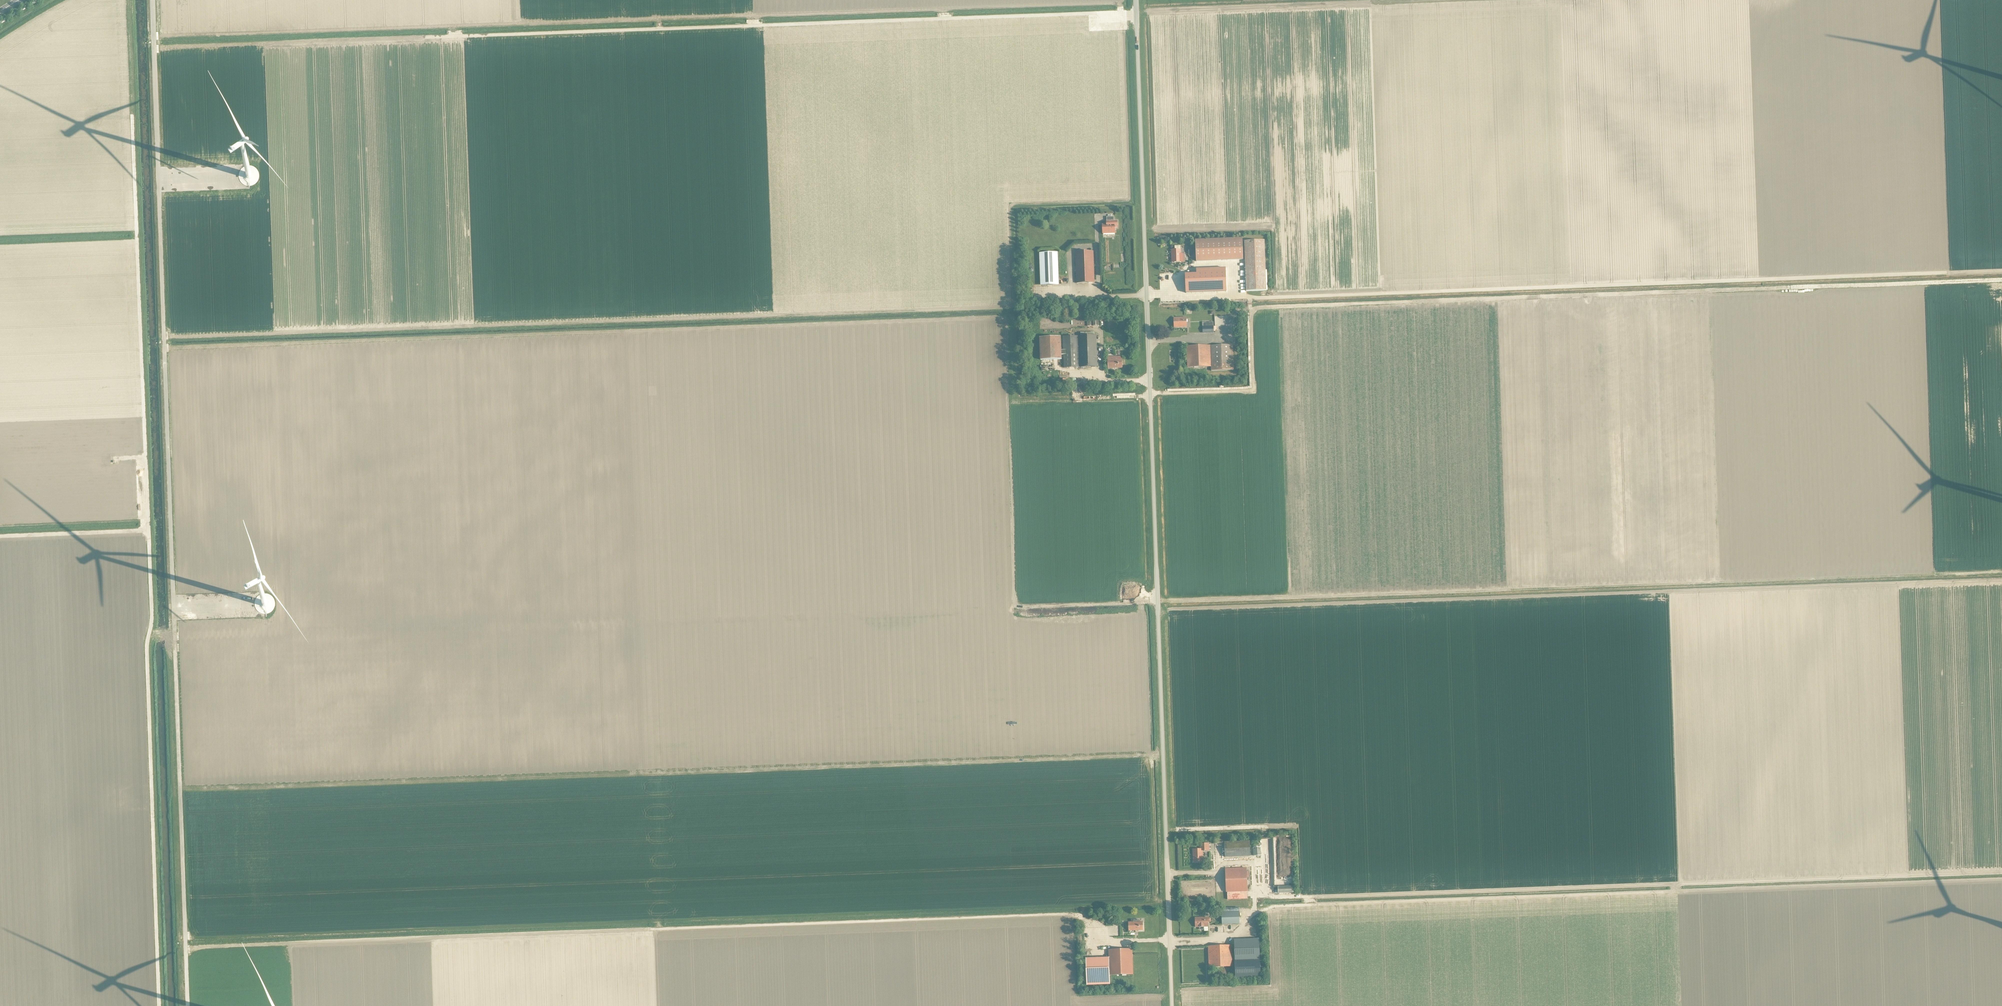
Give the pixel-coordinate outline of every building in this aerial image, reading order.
[(83,111),(88,120),(91,118),(85,109),(83,111)] [(253,177),(253,176),(253,175),(253,174),(252,174),(252,173),(251,172),(250,171),(249,171),(248,171),(247,171),(246,171),(245,172),(244,173),(244,174),(243,174),(243,175),(243,176),(243,177),(243,178),(244,178),(244,179),(245,180),(246,181),(247,181),(248,181),(249,181),(250,181),(251,180),(252,179),(252,178),(253,178),(253,177)] [(1115,234),(1114,228),(1117,228),(1117,221),(1114,221),(1114,217),(1105,217),(1105,224),(1101,224),(1102,235),(1115,234)] [(1244,241),(1245,291),(1266,291),(1264,240),(1244,241)] [(1195,264),(1242,263),(1241,241),(1194,243),(1195,264)] [(1171,262),(1180,262),(1180,250),(1171,250),(1171,262)] [(1094,283),(1092,252),(1075,252),(1076,283),(1094,283)] [(1040,285),(1058,284),(1057,253),(1039,254),(1040,285)] [(1185,274),(1185,293),(1225,292),(1225,268),(1196,269),(1196,274),(1185,274)] [(1173,328),(1186,327),(1185,318),(1173,318),(1173,328)] [(1062,337),(1063,350),(1060,350),(1061,355),(1063,355),(1063,368),(1079,367),(1078,336),(1062,337)] [(1078,336),(1079,367),(1097,367),(1095,336),(1078,336)] [(1039,338),(1040,360),(1061,359),(1061,355),(1060,350),(1060,337),(1039,338)] [(1210,346),(1210,367),(1211,371),(1233,370),(1232,345),(1210,346)] [(1210,346),(1186,347),(1187,368),(1210,367),(1210,346)] [(1107,369),(1122,368),(1121,357),(1107,357),(1107,369)] [(269,605),(269,604),(269,603),(269,602),(268,602),(268,601),(267,600),(266,599),(265,599),(264,599),(263,599),(262,599),(261,600),(260,601),(260,602),(259,602),(259,603),(259,604),(259,605),(259,606),(260,606),(260,607),(261,608),(262,609),(263,609),(264,609),(265,609),(266,609),(267,608),(268,607),(268,606),(269,606),(269,605)] [(1224,857),(1249,856),(1249,841),(1224,842),(1224,857)] [(1203,851),(1211,851),(1211,843),(1200,843),(1201,849),(1192,850),(1193,862),(1203,862),(1203,851)] [(1246,868),(1225,869),(1226,892),(1227,892),(1246,891),(1246,868)] [(1238,912),(1221,912),(1221,925),(1239,924),(1238,912)] [(1199,927),(1199,929),(1200,930),(1202,930),(1203,929),(1203,927),(1207,927),(1207,917),(1195,918),(1195,927),(1199,927)] [(1128,931),(1142,930),(1142,922),(1128,922),(1128,931)] [(1234,960),(1259,959),(1259,939),(1233,940),(1234,960)] [(1231,967),(1231,946),(1208,946),(1208,967),(1231,967)] [(1132,974),(1131,949),(1108,950),(1108,958),(1109,975),(1132,974)] [(1109,984),(1109,975),(1108,958),(1085,958),(1086,984),(1109,984)] [(1260,980),(1259,959),(1234,960),(1235,981),(1260,980)]
